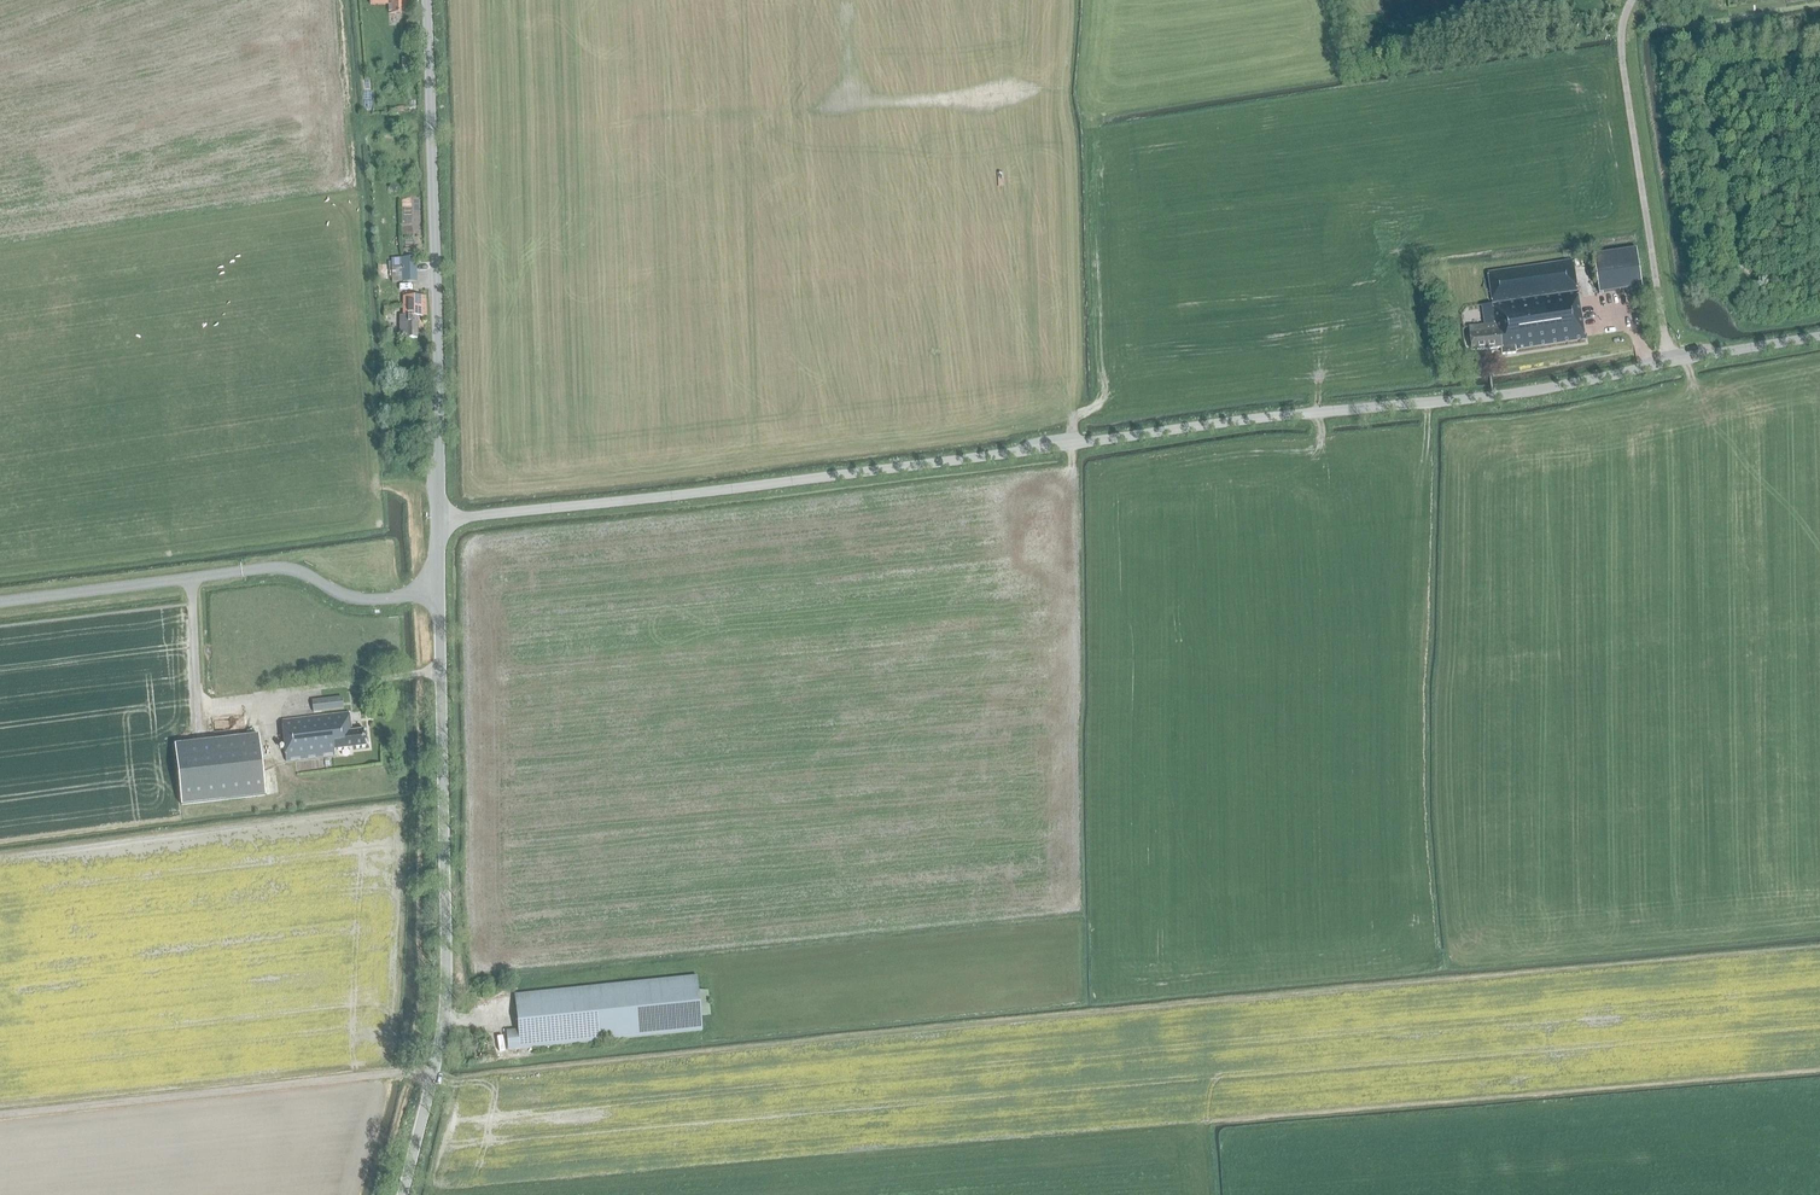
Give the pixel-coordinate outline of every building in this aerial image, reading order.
[(388,14),(404,13),(404,0),(388,0),(388,14)] [(411,68),(410,51),(405,51),(406,59),(401,59),(401,69),(411,68)] [(1642,288),(1636,248),(1594,254),(1599,294),(1642,288)] [(392,283),(402,282),(417,282),(416,258),(401,258),(391,258),(392,283)] [(1514,350),(1585,339),(1573,261),(1487,273),(1492,304),(1481,306),(1484,327),(1485,333),(1469,336),(1471,353),(1500,349),(1501,355),(1515,353),(1514,350)] [(426,315),(425,296),(403,297),(403,316),(406,316),(406,338),(418,337),(417,316),(426,315)] [(343,709),(342,698),(312,701),(314,712),(343,709)] [(352,732),(349,713),(281,721),(286,762),(336,756),(335,750),(367,746),(365,730),(352,732)] [(266,796),(259,736),(174,745),(181,805),(266,796)] [(702,1031),(696,977),(515,995),(518,1030),(506,1032),(508,1051),(515,1050),(516,1057),(520,1057),(519,1050),(702,1031)]
